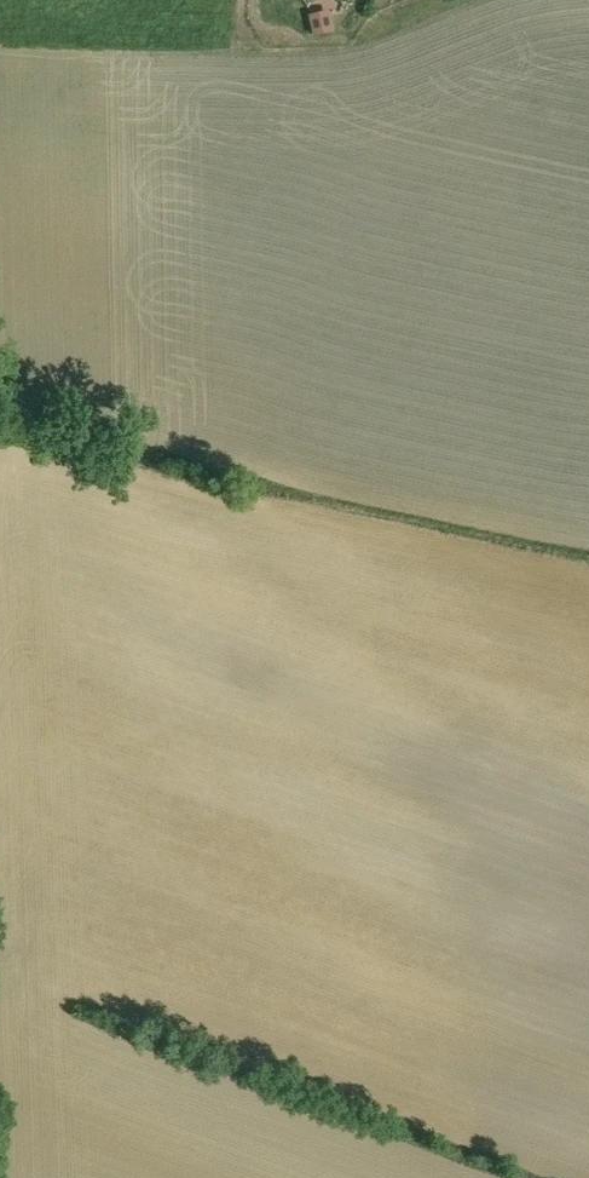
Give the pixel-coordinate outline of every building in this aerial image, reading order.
[(315,14),(320,36),(342,31),(337,9),(315,14)]
